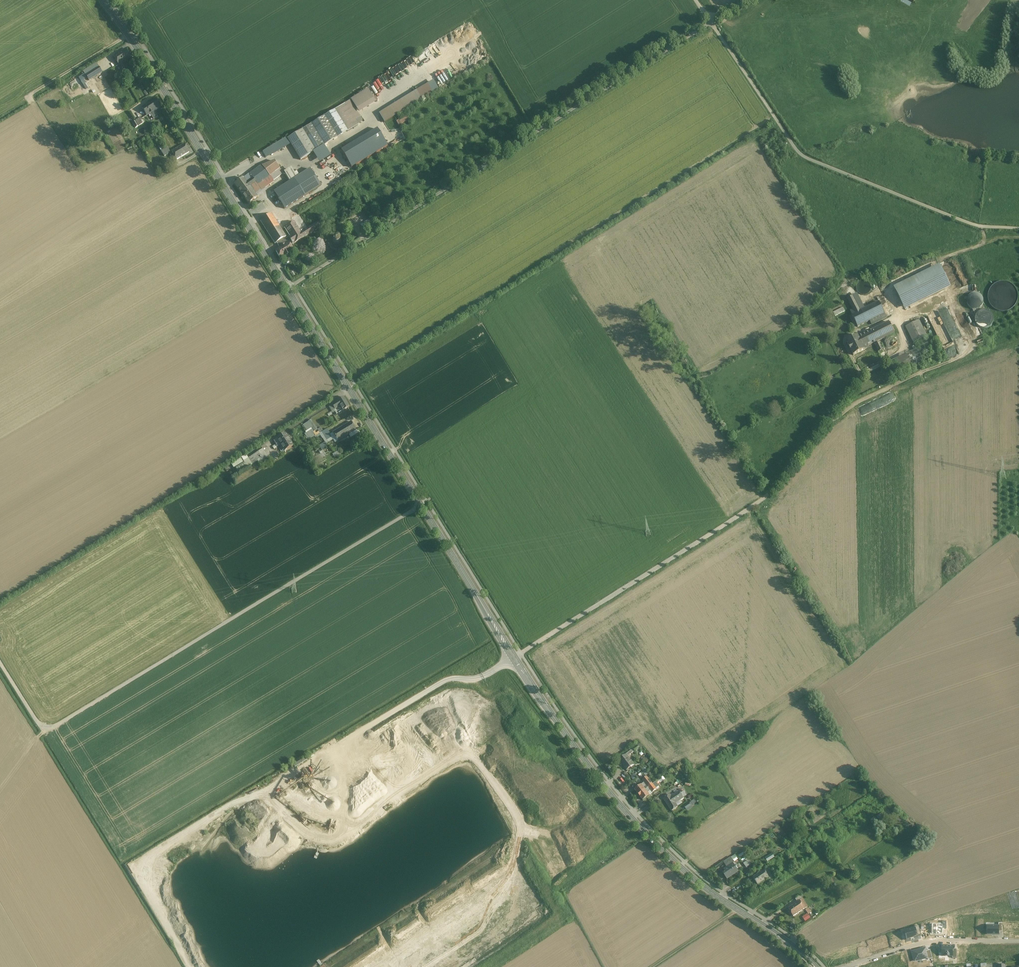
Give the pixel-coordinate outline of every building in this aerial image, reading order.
[(126,49),(113,56),(122,71),(125,69),(126,71),(128,70),(129,66),(128,65),(128,64),(126,65),(124,62),(131,58),(126,49)] [(99,67),(94,70),(97,76),(102,73),(99,67)] [(94,70),(86,75),(89,81),(97,76),(94,70)] [(368,89),(351,100),(359,113),(376,102),(368,89)] [(418,93),(380,116),(384,122),(422,99),(418,93)] [(156,99),(142,108),(147,116),(150,114),(154,119),(158,117),(154,111),(161,107),(156,99)] [(347,102),(287,139),(290,143),(301,160),(358,125),(350,112),(355,109),(350,101),(347,102)] [(409,120),(408,116),(396,121),(398,125),(409,120)] [(141,117),(135,121),(139,126),(144,122),(141,117)] [(287,137),(263,152),(266,157),(290,143),(287,139),(287,137)] [(184,144),(171,152),(176,160),(189,152),(184,144)] [(136,145),(128,149),(131,154),(138,149),(136,145)] [(163,149),(161,150),(164,156),(171,153),(167,147),(163,149)] [(275,161),(262,166),(258,169),(250,175),(253,178),(256,183),(262,190),(274,181),(273,180),(270,176),(280,168),(275,161)] [(280,168),(270,176),(273,180),(283,173),(280,168)] [(297,177),(291,168),(284,172),(290,181),(297,177)] [(303,180),(282,193),(288,203),(297,197),(317,185),(311,175),(307,178),(306,177),(302,179),(303,180)] [(247,183),(243,178),(235,184),(241,193),(249,203),(257,198),(250,187),(256,183),(253,178),(247,183)] [(288,203),(282,193),(278,196),(284,206),(288,203)] [(286,237),(272,213),(260,221),(275,244),(276,243),(284,237),(284,238),(286,237)] [(370,221),(363,225),(366,231),(374,226),(370,221)] [(301,233),(295,237),(291,230),(287,232),(290,236),(289,237),(293,244),(294,243),(295,243),(304,238),(304,237),(321,227),(318,222),(301,233)] [(301,233),(296,224),(290,228),(291,230),(295,237),(301,233)] [(280,248),(275,251),(281,260),(294,251),(290,246),(293,244),(289,237),(285,239),(287,242),(288,243),(280,248)] [(284,237),(276,243),(280,248),(288,243),(287,242),(284,238),(284,237)] [(941,268),(918,279),(926,296),(949,285),(941,268)] [(918,279),(895,290),(904,307),(926,296),(918,279)] [(870,290),(871,288),(870,285),(869,283),(866,281),(864,280),(861,281),(858,283),(857,285),(856,288),(857,290),(859,293),(861,294),(864,295),(866,294),(869,293),(870,290)] [(1013,312),(1018,287),(994,281),(988,306),(1013,312)] [(995,315),(980,308),(984,298),(972,293),(966,306),(977,311),(974,319),(977,321),(975,325),(988,330),(995,315)] [(858,307),(853,296),(847,299),(853,310),(855,313),(879,302),(877,298),(858,307)] [(852,315),(858,327),(870,321),(885,314),(879,302),(855,313),(852,315)] [(843,307),(833,312),(835,316),(845,311),(843,307)] [(885,314),(870,321),(872,325),(887,317),(885,314)] [(919,321),(906,327),(913,342),(926,336),(919,321)] [(889,322),(859,337),(864,348),(894,333),(889,322)] [(858,336),(846,341),(853,356),(865,350),(864,348),(859,337),(858,336)] [(880,342),(875,345),(882,359),(887,356),(880,342)] [(906,355),(890,363),(896,375),(912,367),(906,355)] [(349,407),(343,397),(337,401),(343,411),(349,407)] [(337,401),(332,405),(335,409),(336,409),(339,413),(343,411),(337,401)] [(311,420),(308,422),(303,425),(307,431),(306,432),(306,433),(305,434),(308,440),(315,436),(313,432),(318,429),(311,420)] [(351,422),(332,433),(338,441),(356,430),(351,422)] [(330,434),(327,429),(323,431),(322,432),(325,437),(330,434)] [(286,434),(277,439),(279,443),(278,443),(280,446),(289,440),(286,434)] [(289,440),(280,446),(281,448),(282,448),(285,451),(293,446),(289,440)] [(252,455),(262,449),(261,446),(250,452),(252,455)] [(263,449),(248,458),(252,465),(258,461),(260,465),(269,459),(263,449)] [(248,458),(244,461),(244,462),(247,467),(248,469),(253,466),(252,465),(248,458)] [(247,467),(244,462),(236,468),(239,472),(247,467)] [(626,755),(623,757),(619,760),(627,770),(634,765),(626,755)] [(302,771),(308,782),(316,778),(310,767),(302,771)] [(647,777),(643,780),(644,782),(647,786),(647,785),(648,787),(652,784),(653,784),(647,777)] [(641,785),(635,790),(639,795),(648,787),(647,785),(647,786),(644,782),(641,785)] [(656,789),(652,784),(648,787),(650,789),(653,793),(656,789)] [(648,787),(639,795),(643,800),(649,795),(647,792),(650,789),(648,787)] [(679,792),(671,797),(675,803),(683,798),(679,792)] [(671,797),(670,795),(664,799),(672,811),(677,807),(675,803),(671,797)] [(734,863),(732,860),(726,864),(727,867),(724,869),(726,872),(723,873),(727,879),(739,872),(733,863),(734,863)] [(769,867),(753,877),(758,885),(768,878),(774,874),(769,867)] [(800,901),(788,908),(793,916),(805,908),(800,901)] [(805,921),(811,918),(808,913),(802,917),(805,921)] [(942,924),(932,924),(931,933),(942,933),(942,929),(946,929),(946,920),(942,920),(942,924)] [(999,925),(987,925),(987,935),(999,935),(999,932),(1002,932),(1002,923),(999,923),(999,925)] [(915,928),(904,930),(907,941),(918,938),(918,935),(921,935),(919,926),(915,926),(915,928)] [(942,946),(942,956),(952,957),(952,958),(956,958),(956,949),(953,949),(953,946),(942,946)] [(926,947),(911,951),(914,963),(932,958),(930,950),(927,951),(926,947)]
